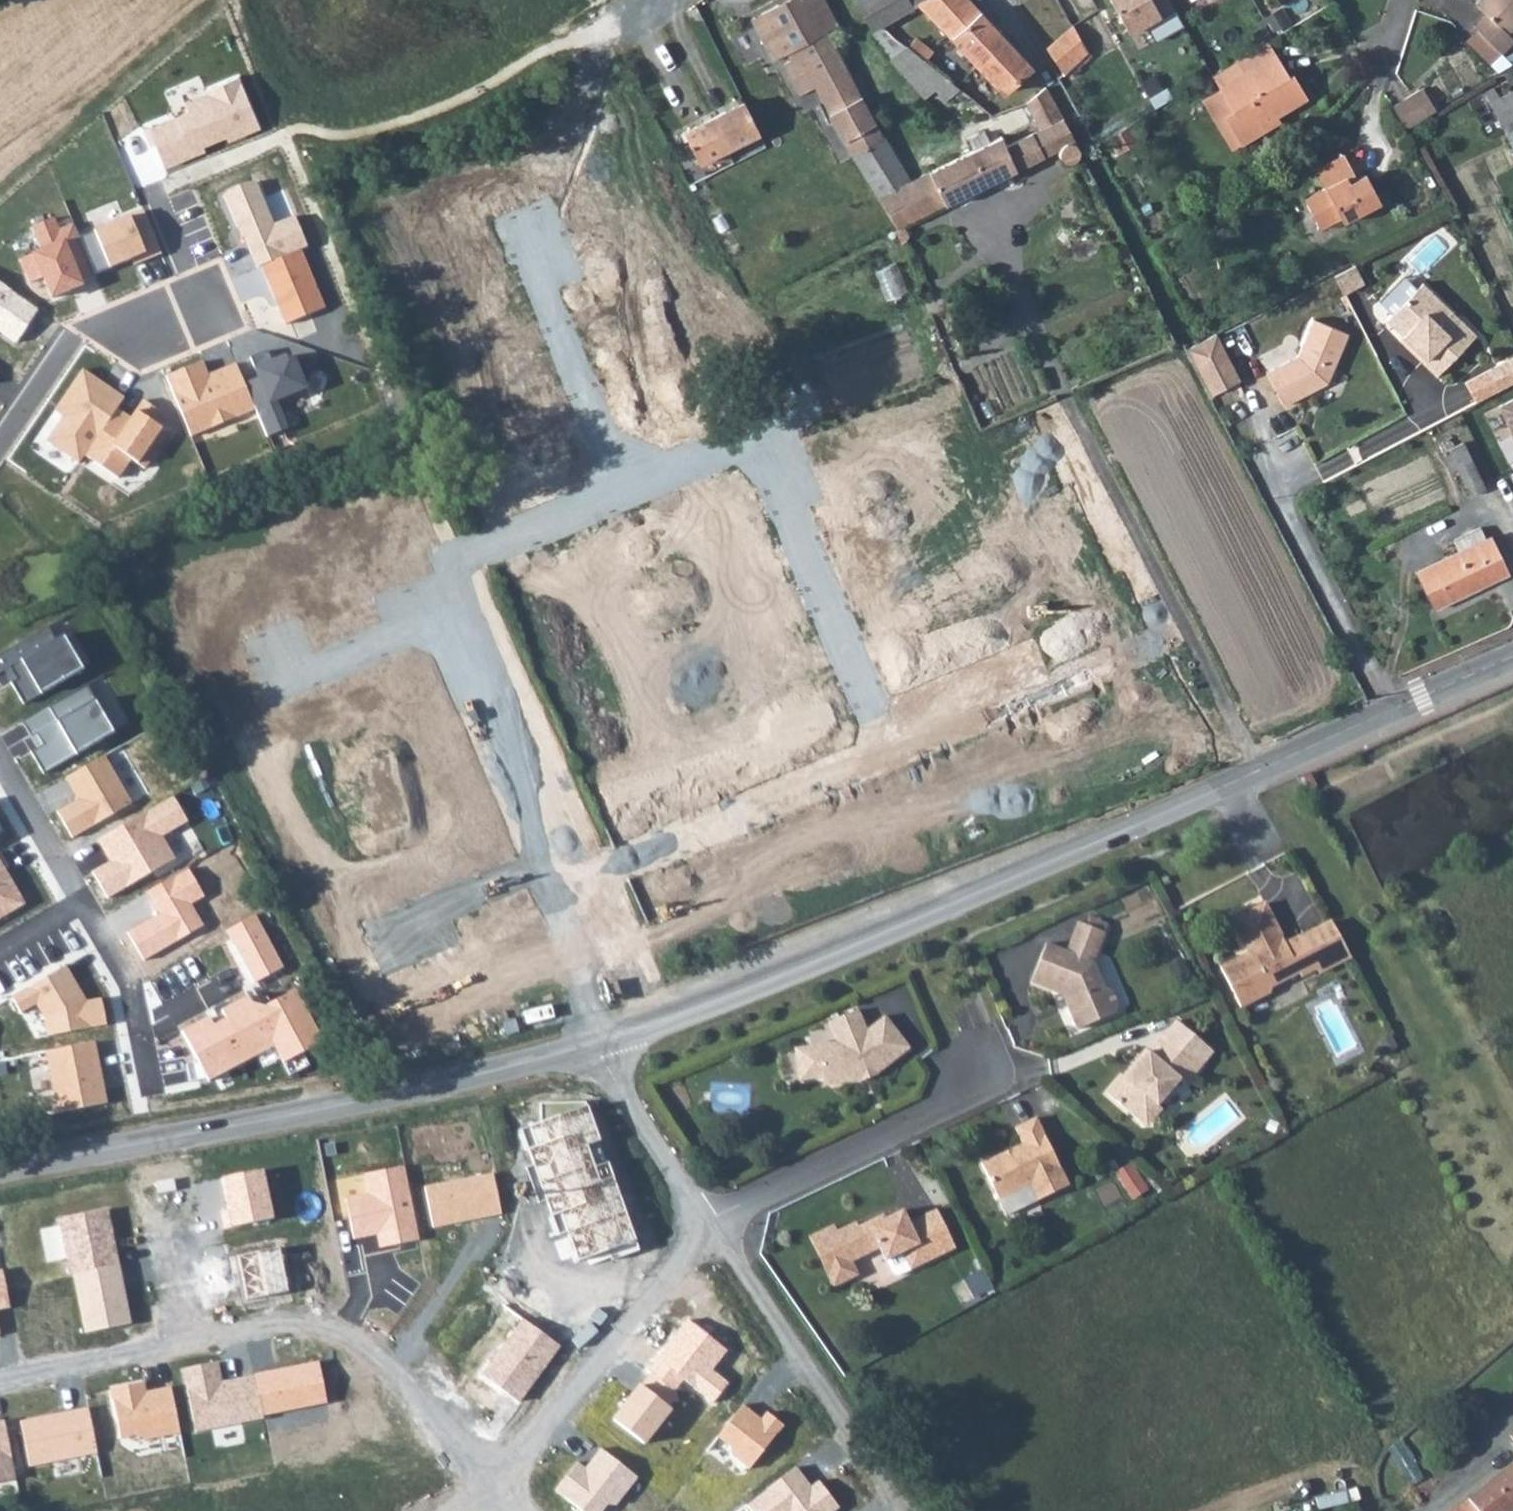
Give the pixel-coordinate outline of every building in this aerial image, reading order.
[(825,0),(787,0),(751,21),(772,62),(779,58),(795,50),(798,57),(783,65),(798,94),(813,87),(822,103),(816,106),(828,127),(835,124),(852,156),(885,140),(862,98),(829,29),(838,24),(825,0)] [(872,32),(882,25),(919,4),(916,1),(917,0),(854,0),(872,32)] [(969,0),(917,0),(916,1),(919,4),(978,67),(1006,40),(969,0)] [(1168,0),(1109,0),(1127,33),(1157,16),(1159,18),(1173,10),(1168,0)] [(1475,4),(1485,13),(1473,26),(1475,27),(1496,47),(1501,51),(1512,38),(1506,32),(1512,24),(1512,0),(1479,0),(1475,4)] [(1162,19),(1134,31),(1140,44),(1167,32),(1162,19)] [(882,25),(872,32),(876,40),(890,33),(882,25)] [(1046,49),(1062,72),(1064,76),(1085,55),(1069,27),(1046,49)] [(1490,56),(1496,47),(1475,27),(1468,35),(1490,56)] [(1006,40),(978,67),(1003,93),(1031,66),(1006,40)] [(1267,42),(1233,63),(1240,74),(1218,88),(1232,110),(1224,116),(1242,145),(1272,126),(1269,120),(1306,97),(1292,75),(1288,76),(1267,42)] [(935,112),(960,89),(957,87),(907,46),(891,60),(935,112)] [(795,50),(779,58),(783,65),(798,57),(795,50)] [(206,92),(185,101),(189,110),(150,126),(166,167),(204,151),(202,146),(226,136),(228,141),(260,128),(237,73),(203,87),(206,92)] [(909,182),(885,140),(852,156),(892,225),(890,226),(900,243),(906,239),(907,230),(902,225),(1059,153),(1063,163),(1074,165),(1081,161),(1081,154),(1046,88),(1026,104),(1038,130),(1005,147),(1000,137),(909,182)] [(1422,88),(1392,106),(1405,130),(1436,111),(1422,88)] [(1511,92),(1496,99),(1491,88),(1482,93),(1498,126),(1512,119),(1512,96),(1511,92)] [(699,165),(759,135),(741,103),(682,133),(688,146),(683,149),(688,158),(693,155),(699,165)] [(1498,126),(1512,155),(1512,119),(1498,126)] [(1130,125),(1107,138),(1118,155),(1139,142),(1130,125)] [(1346,230),(1382,209),(1367,180),(1360,185),(1346,161),(1318,177),(1329,195),(1309,206),(1324,236),(1344,225),(1346,230)] [(256,270),(261,268),(301,252),(309,248),(295,216),(274,225),(256,183),(225,196),(256,270)] [(119,220),(80,236),(93,267),(97,275),(130,261),(132,264),(160,253),(142,207),(117,216),(119,220)] [(54,219),(35,228),(45,250),(23,260),(33,282),(43,278),(52,299),(84,285),(79,273),(93,267),(80,236),(74,222),(58,229),(54,219)] [(301,252),(261,268),(287,325),(326,308),(301,252)] [(887,296),(908,290),(899,261),(878,268),(887,296)] [(1334,274),(1344,294),(1361,285),(1351,264),(1334,274)] [(1383,318),(1399,334),(1424,357),(1420,361),(1434,375),(1474,335),(1420,282),(1383,318)] [(17,344),(40,309),(0,283),(0,332),(17,344)] [(1353,346),(1325,321),(1296,353),(1263,371),(1281,404),(1322,382),(1353,346)] [(1187,349),(1210,395),(1239,379),(1216,334),(1187,349)] [(1424,357),(1399,334),(1396,338),(1420,361),(1424,357)] [(259,378),(246,383),(257,410),(267,435),(287,427),(277,402),(308,389),(296,360),(284,355),(272,360),(266,352),(251,358),(259,378)] [(1512,384),(1512,359),(1464,383),(1475,404),(1512,384)] [(203,363),(169,376),(192,435),(257,410),(246,383),(237,363),(208,374),(203,363)] [(81,369),(54,410),(64,416),(46,443),(80,465),(86,457),(117,406),(125,397),(81,369)] [(131,414),(117,406),(86,457),(119,477),(130,460),(139,466),(162,428),(151,422),(159,409),(141,398),(131,414)] [(1499,407),(1512,437),(1512,400),(1499,407)] [(1472,494),(1484,489),(1470,460),(1436,476),(1445,493),(1467,483),(1472,494)] [(1433,612),(1509,575),(1490,537),(1415,573),(1433,612)] [(0,656),(0,672),(10,666),(18,680),(12,683),(24,704),(84,670),(63,635),(54,640),(47,628),(0,656)] [(88,685),(25,720),(32,734),(36,733),(42,745),(30,752),(42,774),(115,734),(88,685)] [(106,757),(66,778),(78,800),(57,811),(72,838),(132,805),(106,757)] [(173,794),(97,839),(110,862),(93,873),(107,897),(175,856),(163,837),(189,822),(173,794)] [(25,905),(5,868),(7,867),(0,853),(0,919),(25,905)] [(185,867),(142,891),(156,917),(125,934),(142,963),(204,928),(190,903),(202,896),(185,867)] [(1346,953),(1331,926),(1286,947),(1263,904),(1230,920),(1250,957),(1244,959),(1239,957),(1220,967),(1240,1010),(1269,996),(1271,990),(1300,976),(1302,981),(1317,973),(1314,967),(1346,953)] [(257,914),(227,929),(253,982),(283,967),(257,914)] [(1087,919),(1084,927),(1110,939),(1114,930),(1087,919)] [(1098,968),(1099,964),(1110,939),(1084,927),(1076,924),(1063,953),(1043,945),(1027,984),(1059,997),(1074,1030),(1113,1014),(1116,1006),(1113,997),(1107,994),(1098,968)] [(66,966),(13,998),(22,1013),(37,1005),(46,1019),(49,1037),(108,1026),(102,997),(87,1000),(66,966)] [(209,1019),(181,1033),(208,1084),(271,1051),(280,1067),(324,1043),(296,990),(266,1006),(250,1005),(245,997),(218,1011),(223,1020),(213,1026),(209,1019)] [(830,1087),(859,1083),(857,1082),(871,1074),(873,1075),(906,1050),(882,1018),(855,1036),(846,1015),(827,1023),(834,1044),(793,1051),(797,1084),(821,1081),(830,1087)] [(1160,1109),(1179,1082),(1186,1087),(1198,1072),(1182,1058),(1197,1041),(1175,1022),(1160,1040),(1148,1054),(1146,1052),(1133,1067),(1136,1070),(1126,1081),(1123,1079),(1108,1098),(1146,1130),(1153,1129),(1163,1118),(1160,1109)] [(1197,1041),(1182,1058),(1198,1072),(1213,1054),(1197,1041)] [(96,1042),(46,1050),(58,1114),(108,1105),(96,1042)] [(1136,1070),(1133,1067),(1123,1079),(1126,1081),(1136,1070)] [(857,1082),(859,1083),(861,1085),(874,1077),(873,1075),(871,1074),(857,1082)] [(538,1102),(539,1121),(522,1127),(535,1165),(528,1168),(540,1201),(546,1199),(559,1236),(567,1233),(577,1262),(608,1251),(611,1260),(638,1251),(607,1164),(592,1169),(583,1144),(599,1139),(585,1101),(538,1102)] [(1034,1201),(1065,1185),(1032,1119),(1011,1127),(1019,1144),(977,1165),(994,1201),(1026,1185),(1034,1201)] [(1134,1160),(1117,1170),(1134,1197),(1151,1186),(1134,1160)] [(403,1168),(366,1176),(369,1191),(345,1197),(355,1240),(375,1236),(378,1250),(419,1241),(403,1168)] [(263,1169),(221,1178),(232,1228),(274,1218),(263,1169)] [(495,1175),(424,1189),(432,1230),(504,1216),(495,1175)] [(108,1206),(58,1216),(70,1273),(73,1272),(120,1263),(108,1206)] [(896,1257),(904,1275),(951,1251),(931,1212),(903,1226),(898,1215),(855,1235),(850,1225),(828,1235),(826,1230),(803,1239),(823,1281),(832,1284),(843,1279),(845,1271),(843,1266),(872,1252),(879,1265),(896,1257)] [(280,1249),(239,1257),(247,1300),(289,1292),(280,1249)] [(891,1280),(904,1275),(896,1257),(879,1265),(885,1279),(891,1280)] [(120,1263),(73,1272),(85,1332),(132,1322),(120,1263)] [(10,1307),(2,1267),(0,1267),(0,1309),(10,1307)] [(522,1319),(481,1373),(518,1401),(559,1347),(522,1319)] [(726,1350),(686,1320),(647,1371),(651,1375),(674,1392),(683,1380),(712,1402),(728,1382),(711,1369),(726,1350)] [(217,1362),(183,1369),(197,1433),(262,1419),(261,1416),(253,1375),(222,1382),(217,1362)] [(319,1362),(253,1375),(261,1416),(327,1403),(319,1362)] [(674,1392),(651,1375),(641,1387),(638,1385),(611,1420),(645,1446),(672,1410),(665,1404),(674,1392)] [(143,1383),(113,1389),(122,1437),(137,1434),(145,1440),(180,1434),(172,1388),(144,1393),(143,1383)] [(742,1406),(719,1437),(731,1446),(732,1457),(751,1471),(785,1426),(765,1411),(759,1419),(742,1406)] [(89,1408),(21,1420),(30,1465),(97,1453),(89,1408)] [(16,1479),(5,1420),(0,1421),(0,1482),(16,1479)] [(584,1465),(579,1461),(556,1490),(584,1510),(603,1510),(607,1505),(616,1507),(639,1477),(599,1446),(584,1465)] [(1455,1510),(1512,1510),(1512,1467),(1455,1510)] [(748,1503),(754,1510),(836,1510),(840,1508),(819,1480),(810,1487),(795,1468),(748,1503)]
